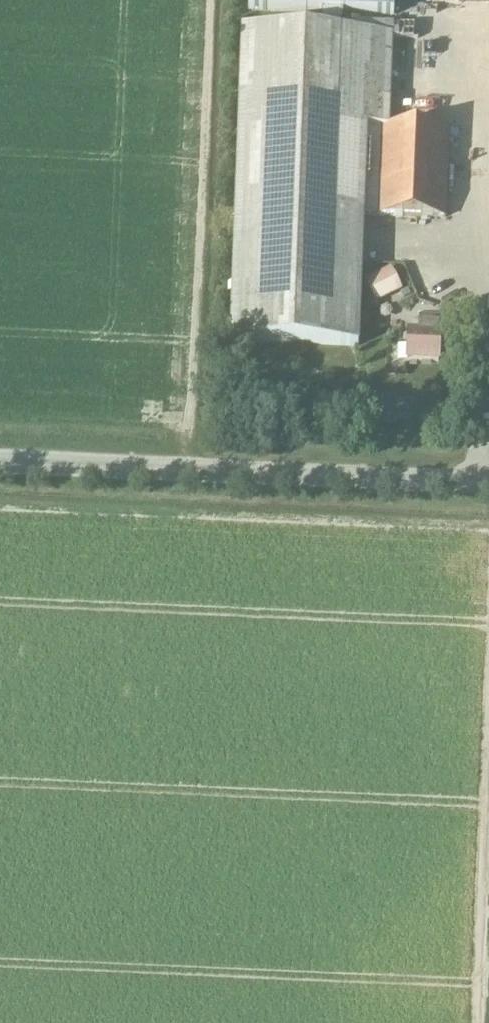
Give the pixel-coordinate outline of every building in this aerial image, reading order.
[(249,10),(323,13),(322,32),(343,33),(344,14),(395,16),(396,0),(250,0),(249,10)] [(445,218),(449,130),(389,127),(393,35),(343,33),(322,32),(244,29),(230,339),(358,344),(363,214),(379,215),(445,218)] [(394,274),(366,288),(374,303),(401,290),(394,274)] [(408,334),(406,363),(439,364),(440,336),(446,336),(447,317),(419,316),(418,334),(408,334)]
